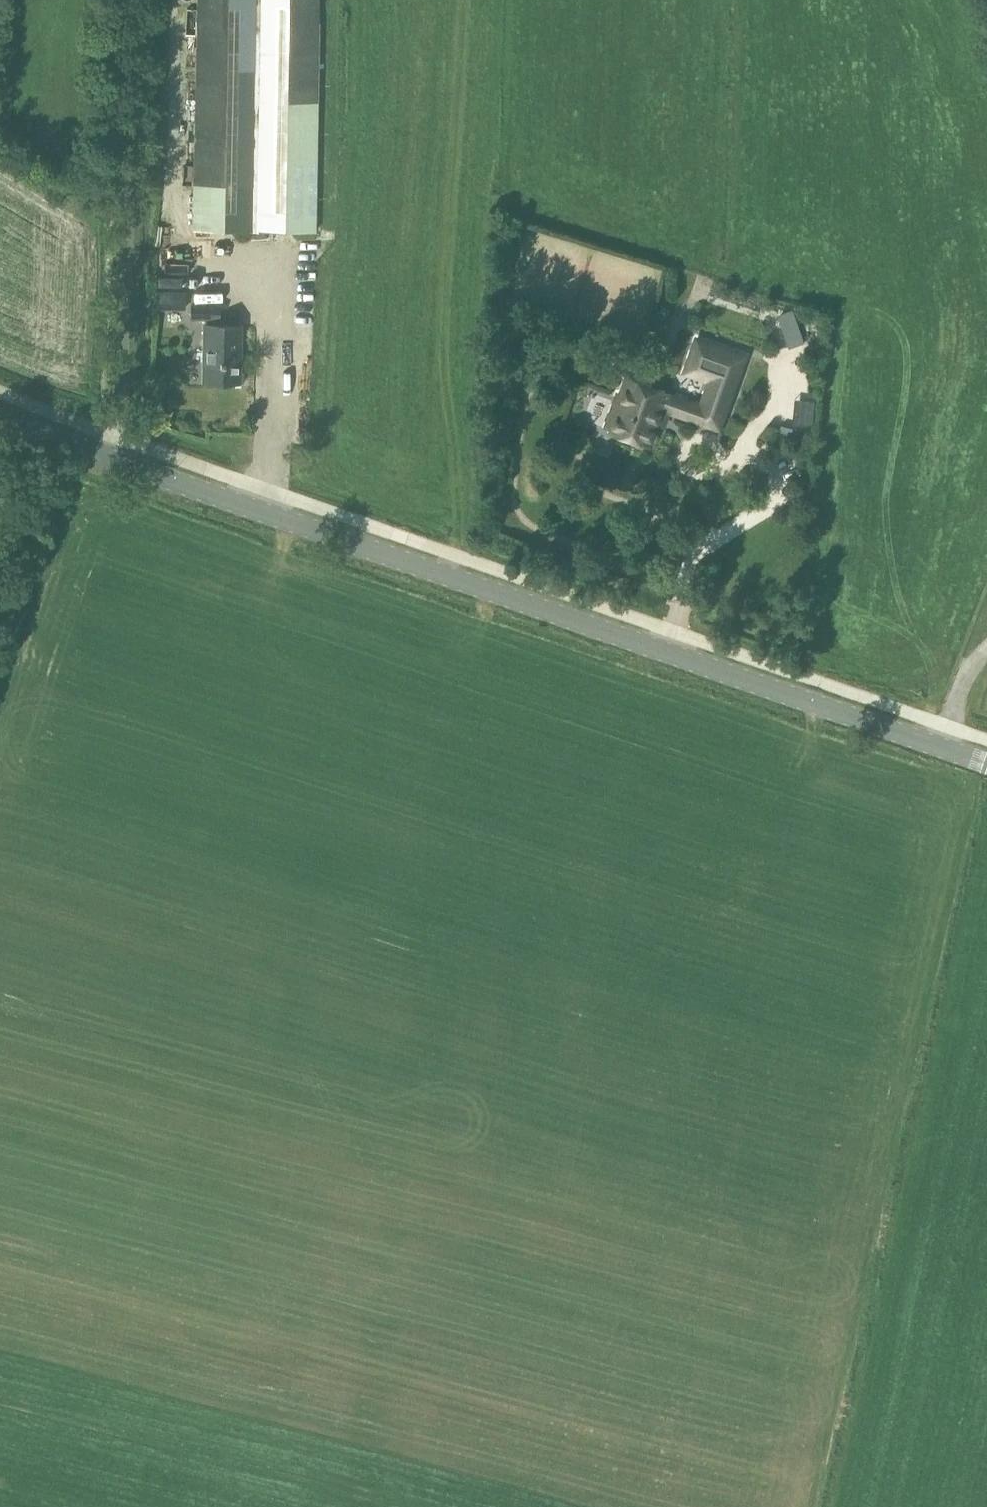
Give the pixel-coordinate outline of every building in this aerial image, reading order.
[(193,229),(316,231),(321,0),(197,0),(193,229)] [(185,310),(185,291),(156,291),(156,309),(185,310)] [(191,320),(221,320),(220,305),(191,305),(191,320)] [(791,345),(804,341),(793,309),(780,313),(791,345)] [(205,325),(204,381),(239,382),(240,325),(205,325)] [(711,381),(703,404),(727,412),(745,359),(743,358),(744,356),(698,340),(687,372),(711,381)] [(575,373),(560,414),(578,420),(580,415),(596,420),(603,401),(597,399),(603,383),(575,373)] [(617,430),(616,433),(647,444),(658,411),(678,418),(683,403),(668,397),(670,392),(631,379),(625,394),(619,392),(607,427),(617,430)]
